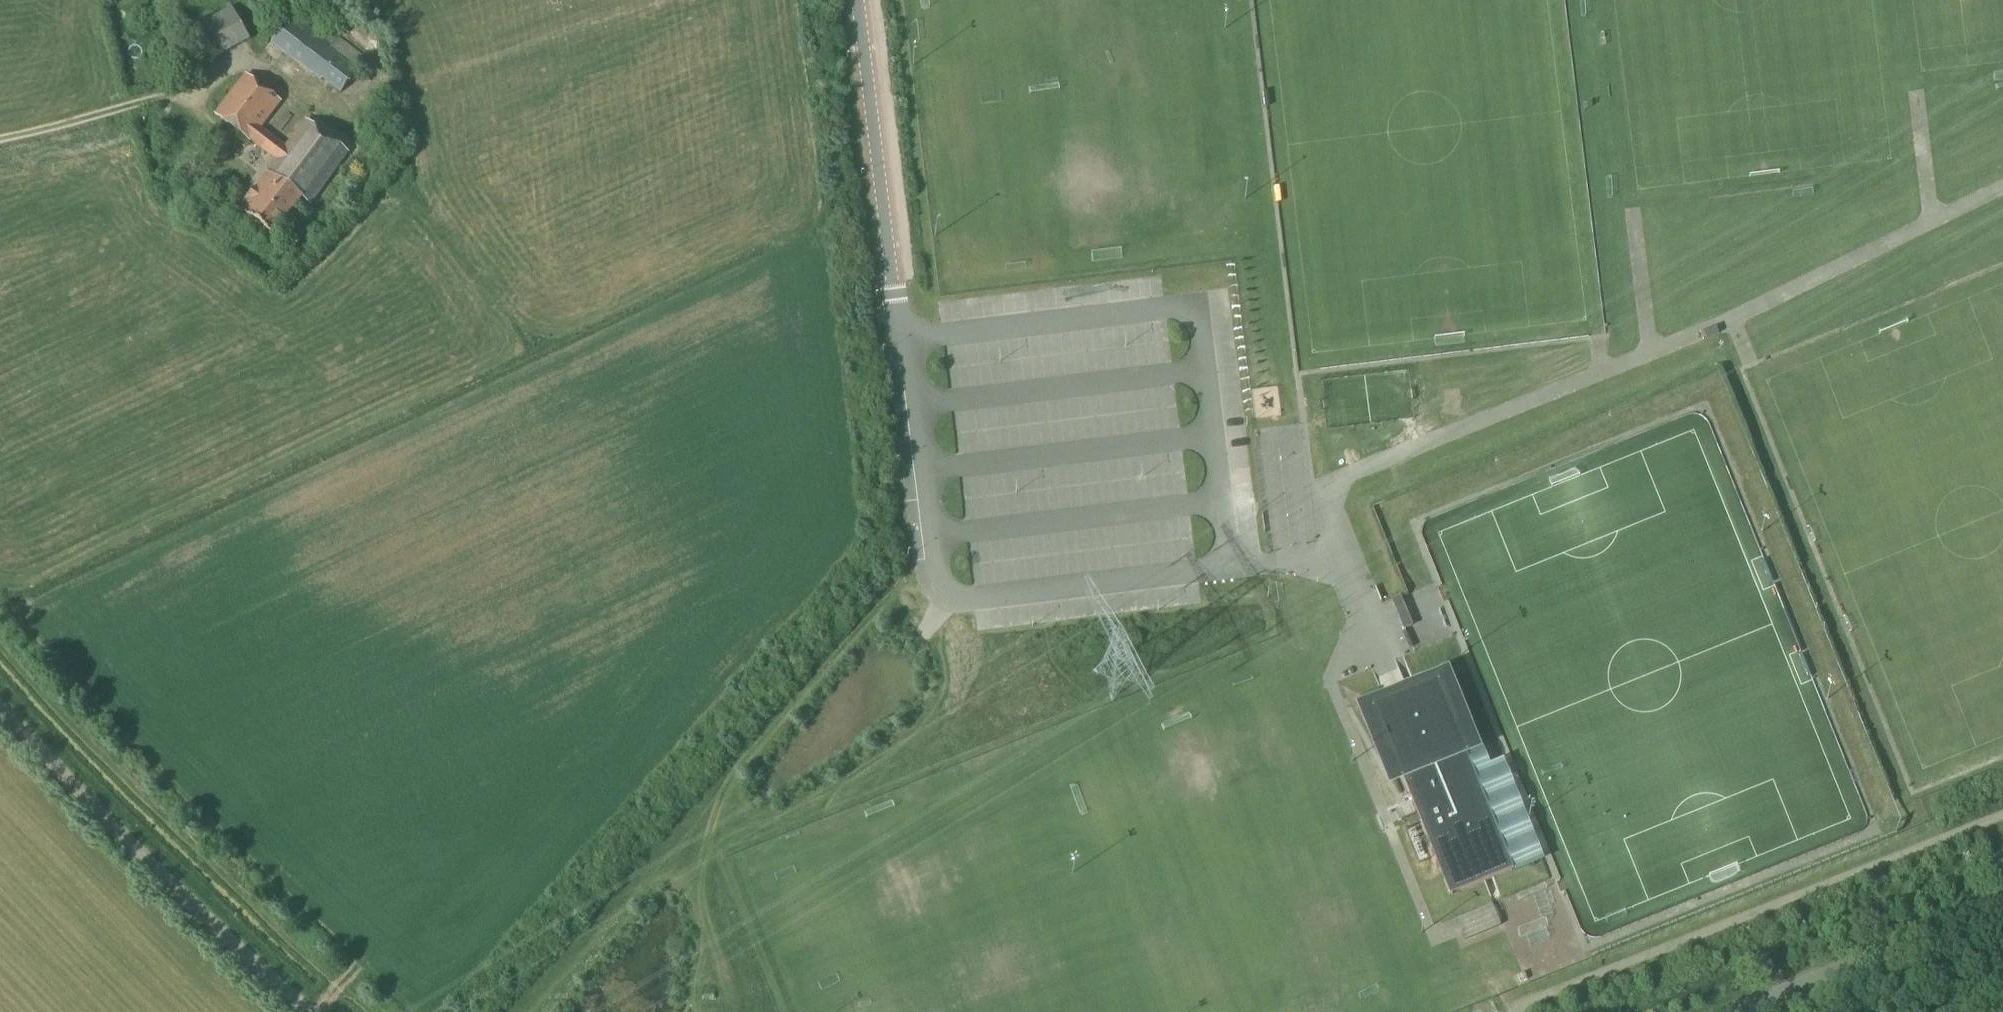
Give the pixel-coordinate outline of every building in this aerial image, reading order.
[(187,31),(206,65),(249,41),(231,7),(187,31)] [(337,37),(331,45),(291,15),(269,43),(319,81),(321,79),(340,94),(366,59),(337,37)] [(249,142),(250,141),(275,160),(237,211),(272,237),(300,199),(308,205),(347,153),(304,121),(284,147),(260,129),(280,102),(244,75),(214,115),(249,142)] [(1813,542),(1818,540),(1813,526),(1808,529),(1813,542)] [(1766,583),(1771,581),(1762,559),(1757,561),(1766,583)] [(1403,628),(1412,624),(1402,597),(1392,601),(1403,628)] [(1849,631),(1855,629),(1849,616),(1844,618),(1849,631)] [(1804,678),(1809,676),(1800,654),(1795,656),(1804,678)] [(1379,691),(1368,696),(1416,815),(1449,897),(1484,882),(1493,879),(1527,865),(1486,763),(1451,676),(1416,690),(1408,693),(1403,682),(1379,691)] [(1491,906),(1455,920),(1462,936),(1464,941),(1499,926),(1491,906)]
